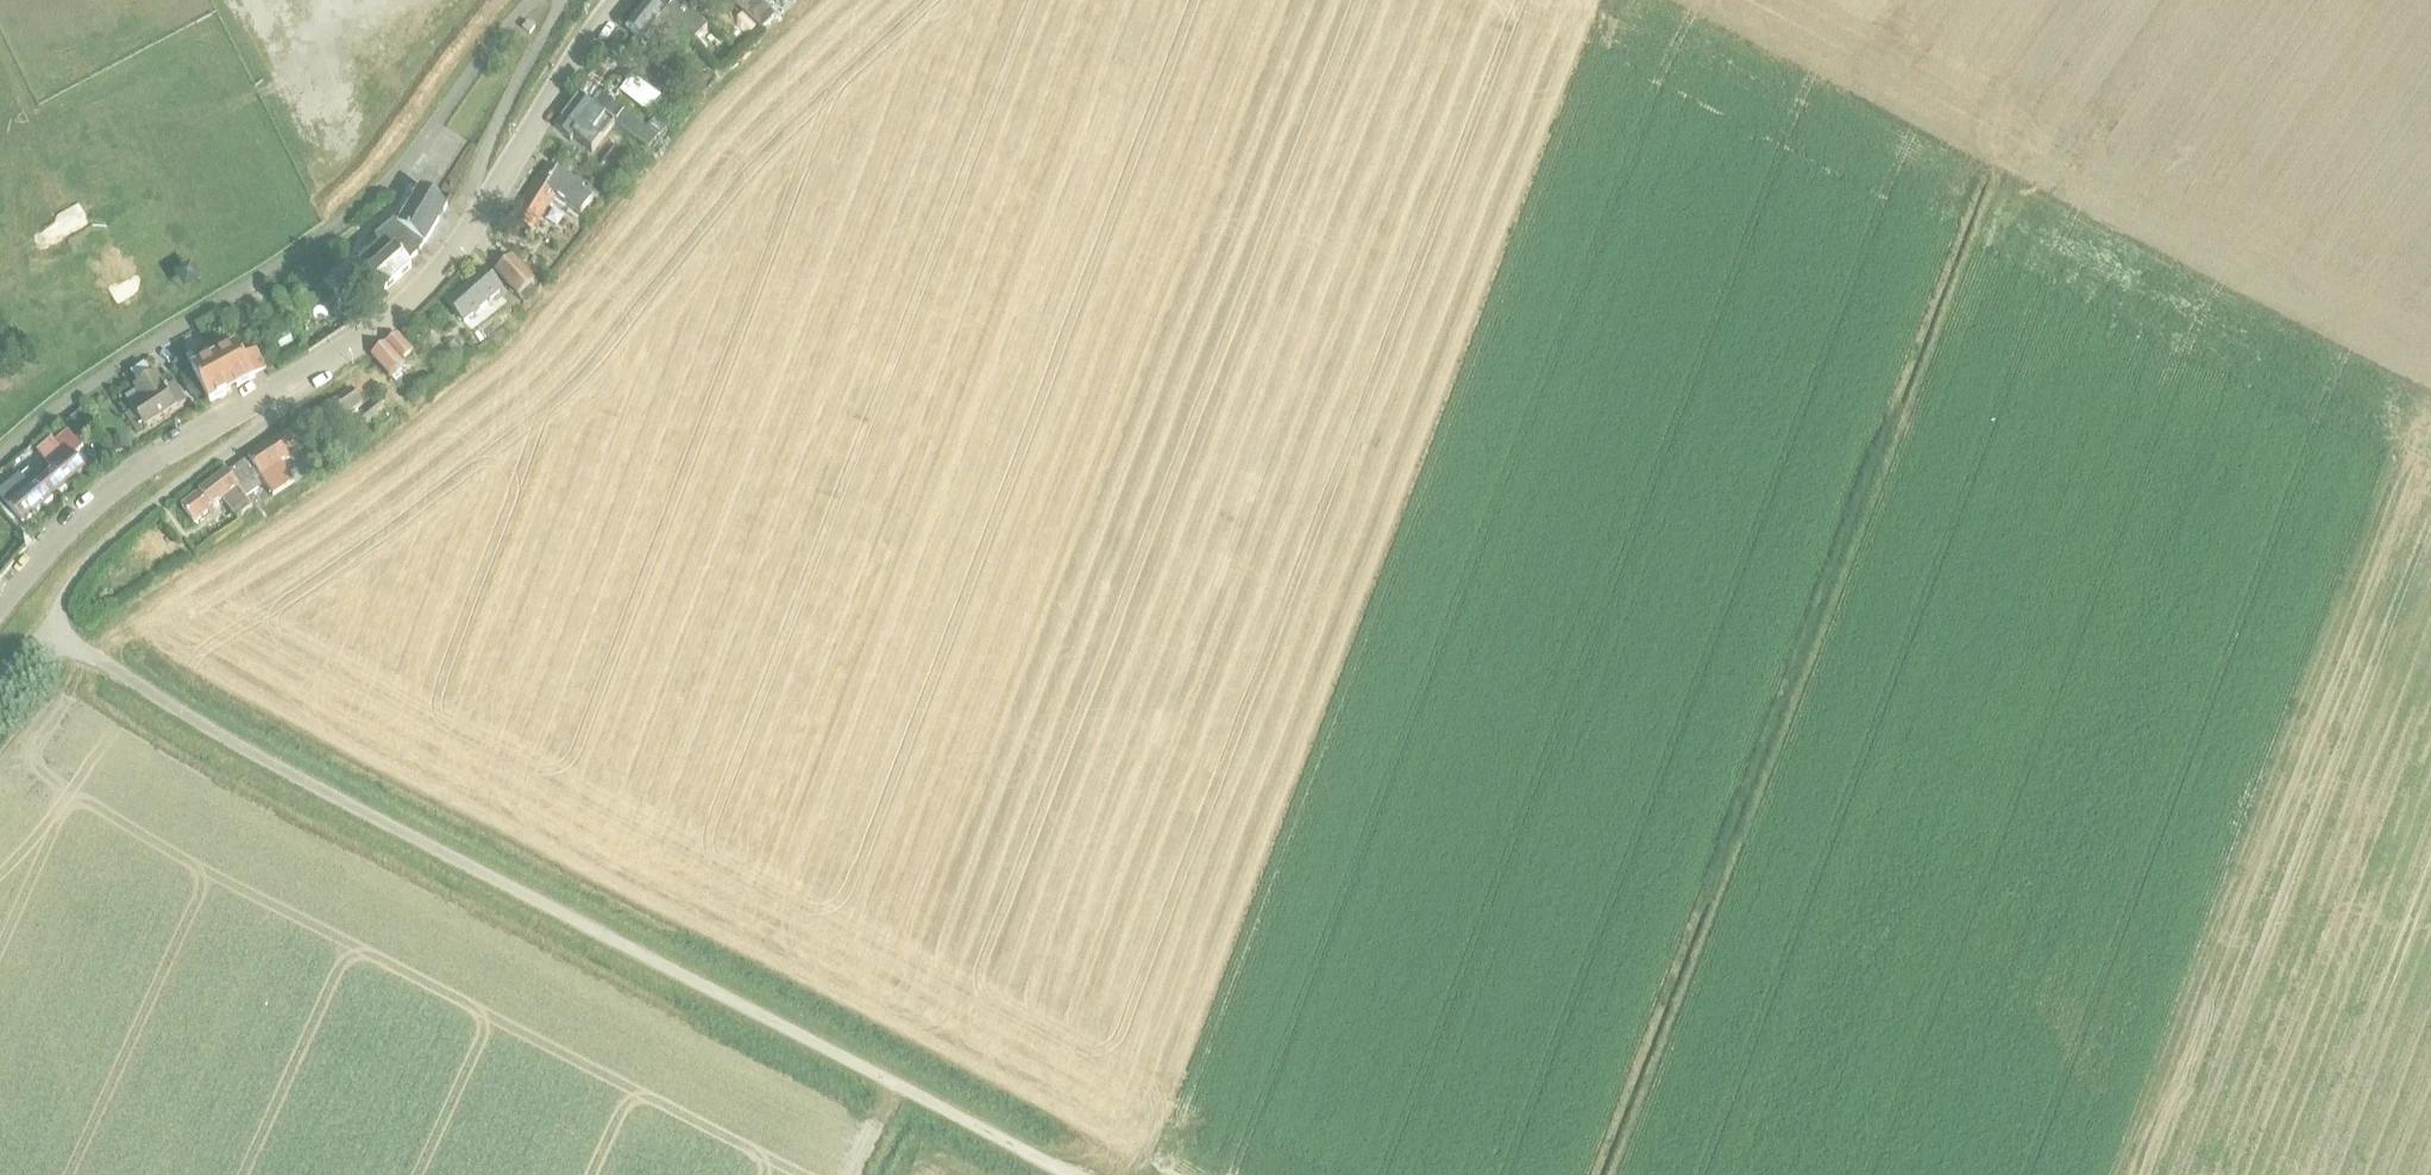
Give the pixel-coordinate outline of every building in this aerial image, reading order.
[(695,42),(708,28),(685,8),(685,9),(676,0),(652,0),(663,11),(683,30),(695,42)] [(760,29),(774,16),(760,0),(735,0),(760,29)] [(786,14),(800,0),(773,0),(786,14)] [(641,41),(648,33),(668,48),(683,30),(663,11),(662,13),(647,1),(625,28),(641,41)] [(628,54),(613,50),(607,68),(622,73),(628,54)] [(638,81),(653,93),(664,81),(649,68),(638,81)] [(561,118),(554,127),(570,139),(573,136),(579,140),(578,141),(592,151),(614,123),(580,96),(562,119),(561,118)] [(625,111),(615,123),(621,128),(631,136),(649,150),(659,138),(625,111)] [(654,121),(648,129),(661,138),(666,130),(654,121)] [(605,168),(623,181),(639,160),(621,147),(605,168)] [(583,191),(549,166),(543,176),(540,174),(512,219),(531,232),(554,196),(580,215),(591,201),(581,194),(583,191)] [(416,255),(447,207),(421,190),(398,226),(394,223),(375,239),(380,245),(359,263),(362,266),(341,285),(353,299),(374,281),(383,292),(411,267),(407,263),(416,255)] [(496,271),(518,297),(534,284),(511,258),(496,271)] [(447,301),(464,321),(500,290),(483,270),(447,301)] [(401,363),(412,354),(397,335),(371,356),(389,378),(404,366),(401,363)] [(236,346),(214,359),(230,390),(266,371),(255,352),(243,359),(236,346)] [(230,390),(214,359),(199,366),(193,354),(185,358),(209,402),(230,390)] [(129,389),(140,405),(124,416),(133,427),(140,422),(144,427),(185,400),(174,382),(160,391),(150,375),(129,389)] [(343,418),(362,404),(351,388),(303,423),(314,438),(325,430),(333,440),(350,428),(343,418)] [(356,413),(367,424),(384,409),(374,397),(356,413)] [(266,447),(248,459),(262,478),(261,478),(274,497),(295,483),(282,464),(300,452),(313,470),(323,462),(297,425),(266,447)] [(0,492),(0,496),(9,507),(9,506),(23,523),(86,470),(72,453),(67,457),(54,442),(40,453),(53,469),(24,493),(14,481),(0,492)] [(243,461),(227,473),(246,497),(258,488),(256,481),(243,461)] [(246,497),(227,473),(226,472),(181,506),(193,522),(222,500),(236,519),(253,507),(246,497)]
